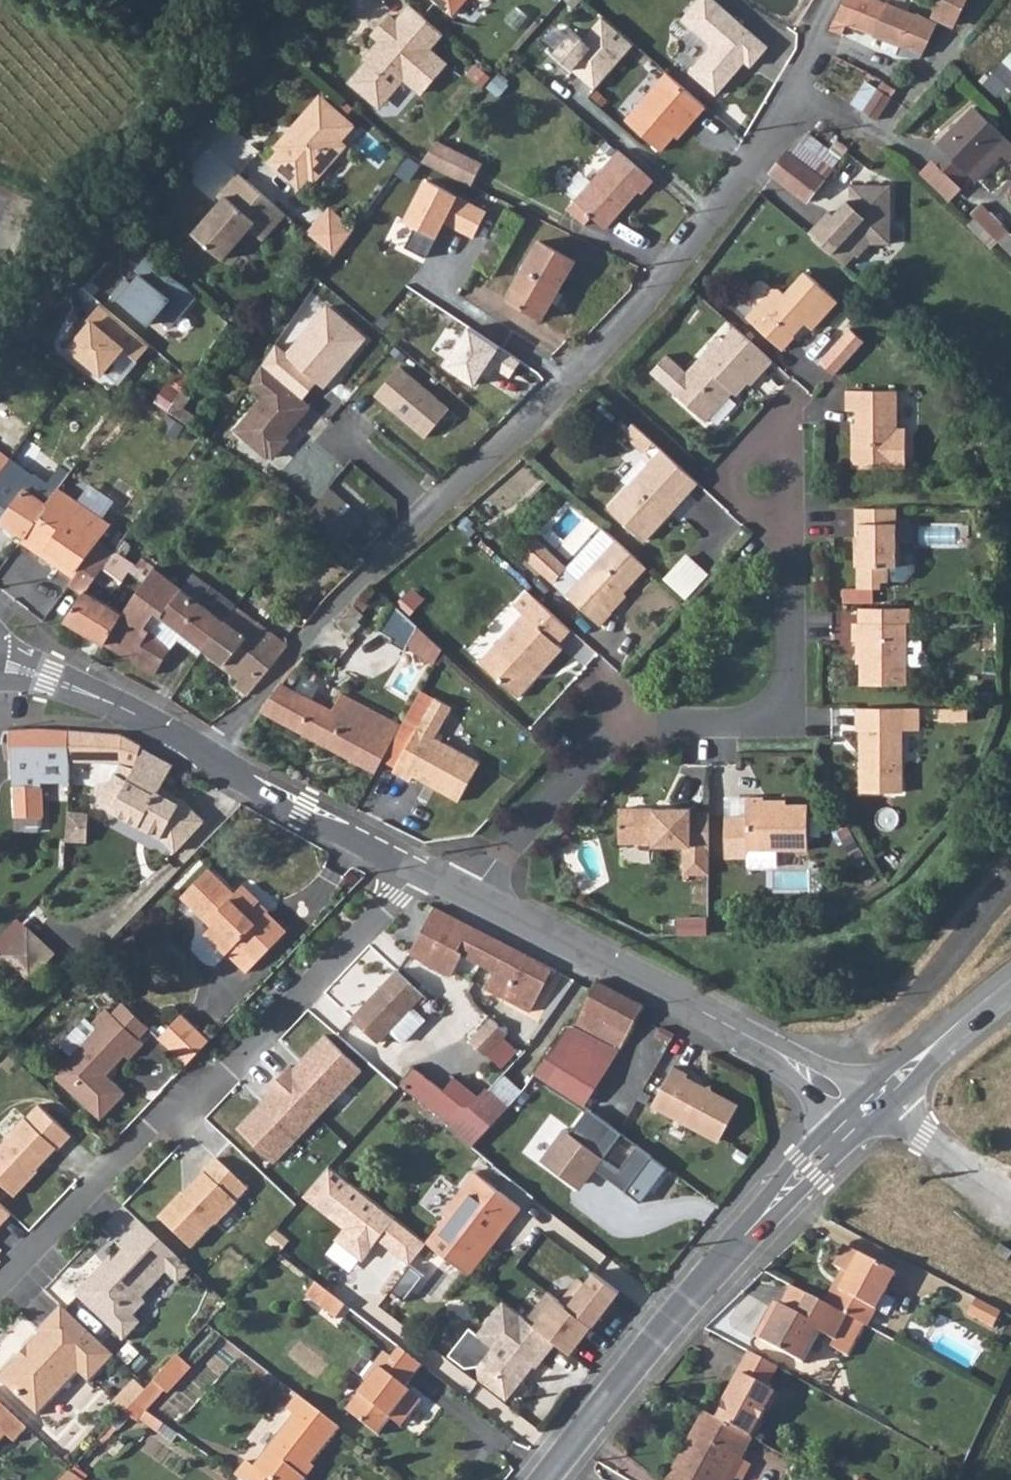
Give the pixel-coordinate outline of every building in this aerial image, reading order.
[(451,15),(464,0),(433,0),(451,15)] [(681,20),(711,46),(689,73),(715,95),(744,62),(750,67),(766,47),(712,0),(698,0),(681,20)] [(841,34),(846,24),(922,53),(937,23),(921,16),(916,14),(912,14),(878,0),(845,0),(830,29),(841,34)] [(937,5),(933,16),(954,25),(965,0),(929,0),(928,1),(937,5)] [(442,34),(409,5),(395,20),(389,15),(372,34),(378,39),(370,50),(373,53),(353,74),(354,86),(371,101),(383,100),(403,78),(419,92),(444,63),(428,48),(442,34)] [(572,31),(553,54),(574,73),(576,70),(582,76),(581,78),(594,90),(633,45),(601,17),(582,39),(572,31)] [(986,82),(1009,101),(1010,99),(1010,51),(986,82)] [(665,74),(625,120),(659,150),(678,129),(681,131),(704,107),(667,74),(665,74)] [(862,112),(875,121),(889,99),(876,90),(862,112)] [(272,163),(299,187),(310,176),(315,181),(344,147),(339,143),(352,127),(321,100),(311,112),(308,110),(300,120),(302,121),(293,131),(297,134),(272,163)] [(995,146),(1003,154),(1010,160),(1010,159),(1010,141),(973,106),(937,144),(948,154),(937,165),(958,184),(969,173),(995,146)] [(828,151),(839,160),(847,149),(836,141),(828,151)] [(434,142),(418,162),(472,190),(482,165),(434,142)] [(791,155),(823,179),(831,170),(798,145),(791,155)] [(969,173),(976,182),(1003,154),(995,146),(969,173)] [(617,148),(565,209),(583,224),(591,215),(606,229),(638,191),(641,194),(653,180),(617,148)] [(791,155),(787,152),(771,172),(808,200),(823,179),(791,155)] [(285,215),(238,174),(218,198),(222,201),(193,235),(222,260),(248,230),(261,241),(285,215)] [(825,211),(805,232),(842,266),(852,255),(855,257),(866,244),(886,245),(889,186),(849,184),(848,198),(837,211),(840,214),(835,220),(825,211)] [(998,242),(1008,233),(980,205),(971,214),(998,242)] [(328,212),(308,235),(334,258),(352,233),(328,212)] [(1010,255),(1010,235),(1010,236),(1008,233),(998,242),(1010,255)] [(505,299),(541,319),(574,263),(539,242),(505,299)] [(126,279),(113,294),(149,326),(156,317),(170,329),(196,297),(149,256),(137,270),(141,274),(133,285),(126,279)] [(747,318),(783,351),(796,338),(792,336),(803,323),(813,331),(838,304),(805,275),(785,295),(780,291),(771,291),(769,293),(752,312),(747,318)] [(752,312),(769,293),(761,286),(756,286),(743,300),(744,305),(752,312)] [(149,346),(99,305),(86,320),(90,323),(70,348),(100,374),(121,350),(136,361),(149,346)] [(274,346),(261,366),(303,402),(318,384),(324,389),(336,375),(332,372),(339,364),(342,367),(365,340),(326,307),(285,355),(274,346)] [(736,328),(726,340),(722,337),(689,373),(670,356),(654,373),(709,423),(735,395),(738,398),(750,385),(754,387),(775,364),(736,328)] [(850,330),(819,364),(834,379),(865,344),(850,330)] [(303,402),(261,366),(248,386),(265,397),(235,432),(267,459),(269,456),(273,459),(288,441),(282,436),(291,425),(294,426),(310,407),(303,402)] [(449,409),(399,366),(375,394),(425,437),(449,409)] [(1010,408),(1010,381),(996,395),(1010,408)] [(847,391),(847,411),(856,411),(856,436),(853,435),(852,467),(905,467),(905,428),(897,429),(897,391),(847,391)] [(632,424),(624,433),(645,452),(653,443),(632,424)] [(8,461),(19,446),(2,433),(0,435),(0,456),(8,461)] [(662,451),(609,509),(645,542),(698,484),(662,451)] [(23,539),(25,537),(47,508),(45,507),(53,494),(8,461),(0,471),(0,524),(23,539)] [(328,489),(341,501),(347,495),(333,482),(328,489)] [(72,580),(95,551),(107,534),(55,492),(53,494),(45,507),(47,508),(25,537),(23,539),(21,542),(72,580)] [(856,509),(856,526),(860,527),(859,537),(854,537),(854,566),(858,566),(858,588),(882,588),(882,582),(890,582),(890,580),(906,580),(914,571),(914,550),(902,549),(902,548),(897,542),(897,509),(856,509)] [(604,529),(568,568),(581,580),(568,595),(602,626),(613,615),(610,612),(648,569),(617,540),(604,529)] [(527,559),(535,566),(549,551),(541,544),(527,559)] [(168,555),(179,562),(185,552),(175,545),(168,555)] [(68,586),(83,596),(108,560),(95,551),(72,580),(68,586)] [(535,566),(554,584),(568,568),(549,551),(535,566)] [(65,622),(105,646),(123,615),(121,614),(96,599),(102,588),(112,594),(127,574),(144,585),(155,571),(141,560),(135,567),(121,559),(113,554),(108,560),(83,596),(65,622)] [(666,580),(687,599),(706,577),(686,558),(666,580)] [(554,584),(568,595),(581,580),(568,568),(554,584)] [(105,646),(155,675),(168,652),(150,633),(147,632),(143,629),(155,614),(160,618),(180,591),(155,571),(144,585),(123,615),(105,646)] [(160,618),(202,651),(235,608),(192,575),(180,591),(160,618)] [(530,593),(517,607),(525,615),(482,664),(520,700),(535,683),(534,678),(562,647),(560,646),(573,631),(530,593)] [(352,606),(360,614),(368,605),(360,598),(352,606)] [(442,649),(392,604),(378,631),(391,638),(389,642),(405,650),(407,646),(436,661),(442,649)] [(202,651),(240,680),(234,688),(247,697),(286,649),(286,644),(235,608),(202,651)] [(910,610),(860,609),(860,624),(854,624),(854,641),(861,641),(861,685),(906,686),(906,626),(909,626),(910,610)] [(534,678),(535,683),(565,650),(562,647),(534,678)] [(260,712),(374,774),(400,727),(340,695),(331,712),(279,685),(260,712)] [(393,775),(408,783),(411,778),(457,803),(479,763),(434,740),(450,709),(432,700),(393,775)] [(855,709),(855,732),(859,732),(860,791),(900,792),(899,732),(903,732),(903,709),(855,709)] [(918,710),(903,709),(903,732),(918,732),(918,710)] [(9,731),(10,763),(12,782),(14,831),(38,832),(38,825),(42,825),(40,761),(70,761),(71,733),(45,730),(9,731)] [(70,761),(99,760),(119,764),(114,781),(98,786),(104,807),(161,837),(177,852),(204,822),(182,801),(179,806),(158,794),(161,789),(173,766),(141,749),(141,746),(122,736),(71,733),(70,761)] [(161,789),(158,794),(179,806),(182,801),(161,789)] [(749,857),(749,850),(809,850),(808,805),(765,805),(765,796),(748,797),(748,817),(728,817),(728,857),(749,857)] [(685,873),(710,873),(710,852),(710,811),(693,811),(692,807),(622,807),(623,842),(655,841),(656,845),(691,845),(691,851),(685,851),(685,873)] [(70,810),(69,839),(88,840),(89,811),(70,810)] [(226,954),(236,943),(255,962),(285,930),(266,911),(264,913),(256,905),(259,901),(242,884),(234,893),(208,869),(181,897),(211,926),(204,933),(226,954)] [(434,908),(410,954),(452,975),(462,956),(493,972),(485,990),(529,1012),(552,968),(532,958),(434,908)] [(3,951),(28,926),(17,916),(0,933),(0,948),(3,951)] [(3,951),(28,976),(53,950),(28,926),(3,951)] [(226,954),(245,973),(255,962),(236,943),(226,954)] [(424,994),(397,968),(352,1016),(378,1041),(391,1028),(404,1040),(426,1017),(413,1005),(424,994)] [(574,1026),(619,1049),(635,1015),(640,1006),(596,983),(593,988),(574,1026)] [(114,1013),(140,1038),(150,1028),(124,1002),(114,1013)] [(59,1078),(102,1118),(127,1093),(107,1074),(126,1054),(130,1058),(145,1043),(140,1038),(114,1013),(108,1008),(93,1023),(87,1017),(65,1040),(65,1047),(73,1055),(58,1070),(59,1078)] [(159,1037),(178,1054),(199,1032),(180,1014),(159,1037)] [(489,1019),(469,1043),(485,1057),(506,1033),(489,1019)] [(546,1056),(596,1088),(621,1050),(619,1049),(574,1026),(568,1023),(546,1056)] [(178,1054),(187,1063),(208,1041),(199,1032),(178,1054)] [(289,1064),(277,1077),(318,1115),(361,1068),(324,1034),(292,1068),(289,1064)] [(536,1072),(586,1105),(596,1088),(546,1056),(536,1072)] [(686,1075),(671,1067),(651,1106),(719,1141),(737,1105),(685,1078),(686,1075)] [(403,1084),(418,1097),(432,1082),(416,1069),(403,1084)] [(237,1127),(274,1162),(318,1115),(277,1077),(265,1089),(269,1093),(237,1127)] [(418,1097),(450,1123),(463,1107),(448,1094),(432,1082),(418,1097)] [(448,1126),(471,1146),(506,1108),(487,1089),(470,1106),(466,1103),(463,1107),(450,1123),(448,1126)] [(72,1135),(40,1104),(27,1117),(26,1116),(5,1137),(5,1141),(0,1147),(0,1181),(15,1195),(38,1170),(37,1168),(34,1165),(40,1159),(45,1159),(57,1147),(58,1149),(72,1135)] [(566,1127),(541,1159),(575,1185),(591,1164),(626,1192),(653,1157),(639,1146),(620,1170),(605,1158),(623,1134),(590,1108),(572,1132),(566,1127)] [(183,1193),(159,1218),(192,1248),(214,1225),(217,1224),(238,1203),(236,1201),(249,1188),(216,1158),(203,1171),(205,1173),(193,1185),(193,1191),(188,1197),(185,1194),(183,1193)] [(34,1165),(37,1168),(45,1159),(40,1159),(34,1165)] [(329,1167),(304,1196),(345,1228),(336,1240),(362,1260),(378,1239),(410,1264),(427,1242),(329,1167)] [(427,1242),(463,1270),(486,1239),(493,1245),(521,1209),(475,1173),(442,1215),(446,1218),(427,1242)] [(193,1191),(193,1185),(185,1194),(188,1197),(193,1191)] [(13,1213),(0,1201),(0,1227),(13,1213)] [(180,1258),(142,1222),(119,1245),(125,1250),(110,1266),(103,1266),(76,1294),(125,1339),(141,1322),(134,1316),(146,1302),(142,1298),(167,1271),(180,1258)] [(463,1270),(470,1275),(493,1245),(486,1239),(463,1270)] [(825,1303),(864,1325),(867,1326),(895,1273),(844,1247),(833,1268),(841,1271),(825,1303)] [(112,1256),(103,1266),(110,1266),(116,1259),(112,1256)] [(167,1271),(179,1283),(192,1269),(180,1258),(167,1271)] [(546,1294),(526,1319),(556,1341),(572,1355),(616,1290),(587,1271),(562,1304),(546,1294)] [(318,1284),(307,1296),(331,1315),(342,1302),(318,1284)] [(796,1288),(786,1308),(779,1305),(761,1341),(802,1364),(818,1332),(833,1341),(830,1348),(847,1357),(864,1325),(825,1303),(796,1288)] [(997,1325),(1004,1309),(978,1298),(971,1314),(997,1325)] [(470,1328),(449,1355),(465,1368),(478,1366),(479,1379),(507,1400),(534,1365),(536,1367),(556,1341),(526,1319),(503,1300),(478,1334),(470,1328)] [(63,1305),(39,1331),(42,1333),(0,1378),(39,1415),(80,1372),(91,1382),(116,1355),(63,1305)] [(391,1419),(398,1410),(409,1419),(424,1400),(407,1386),(423,1366),(400,1349),(392,1359),(385,1354),(363,1381),(368,1385),(347,1411),(378,1435),(391,1419)] [(729,1382),(767,1403),(773,1391),(765,1387),(776,1365),(747,1349),(729,1382)] [(167,1367),(182,1380),(194,1368),(179,1355),(167,1367)] [(155,1381),(162,1387),(170,1393),(182,1380),(167,1367),(155,1381)] [(135,1403),(147,1390),(136,1379),(116,1401),(127,1411),(135,1403)] [(724,1403),(757,1421),(767,1403),(729,1382),(726,1387),(731,1391),(724,1403)] [(288,1410),(294,1415),(255,1467),(247,1461),(237,1476),(243,1479),(304,1479),(301,1476),(340,1427),(299,1396),(288,1410)] [(0,1400),(0,1442),(8,1434),(16,1442),(29,1427),(0,1400)] [(716,1418),(749,1436),(757,1421),(724,1403),(716,1418)] [(391,1419),(402,1428),(409,1419),(398,1410),(391,1419)] [(732,1455),(741,1460),(753,1439),(749,1436),(716,1418),(702,1411),(675,1462),(683,1465),(675,1479),(719,1479),(732,1455)] [(745,1462),(741,1460),(732,1455),(719,1479),(735,1479),(745,1462)] [(683,1465),(675,1462),(665,1479),(675,1479),(683,1465)]
